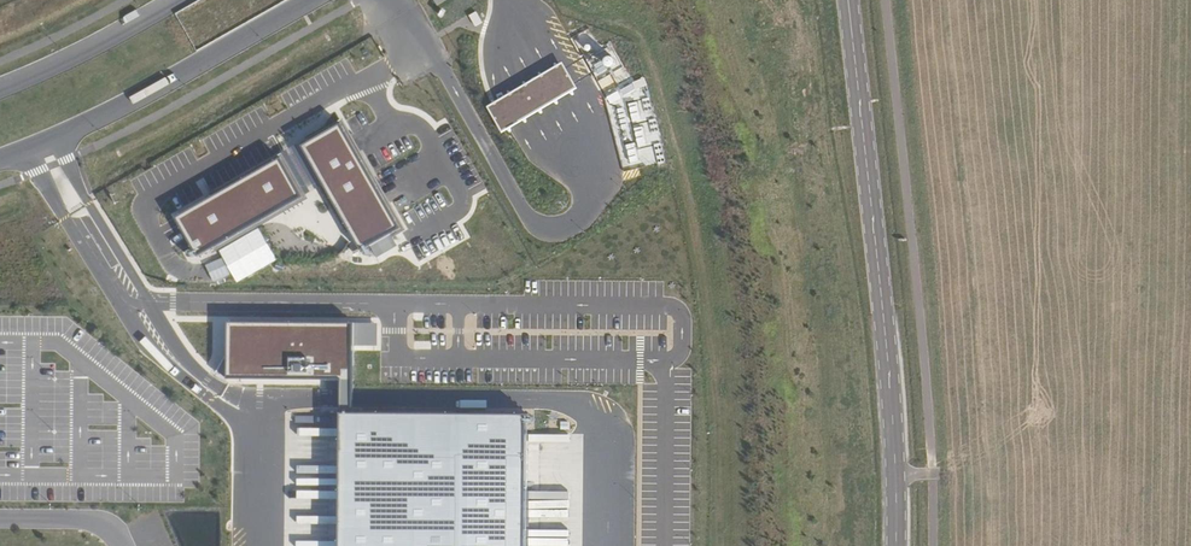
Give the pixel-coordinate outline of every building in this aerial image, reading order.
[(430,27),(424,31),(433,46),(440,42),(430,27)] [(429,62),(443,53),(439,46),(425,55),(429,62)] [(438,76),(445,90),(461,81),(453,68),(438,76)] [(299,142),(349,249),(389,231),(339,123),(299,142)] [(276,160),(169,215),(190,255),(296,200),(276,160)] [(351,322),(223,317),(220,382),(334,386),(333,414),(347,414),(351,322)] [(348,414),(346,545),(529,545),(531,417),(348,414)] [(579,502),(578,443),(559,443),(560,502),(579,502)]
